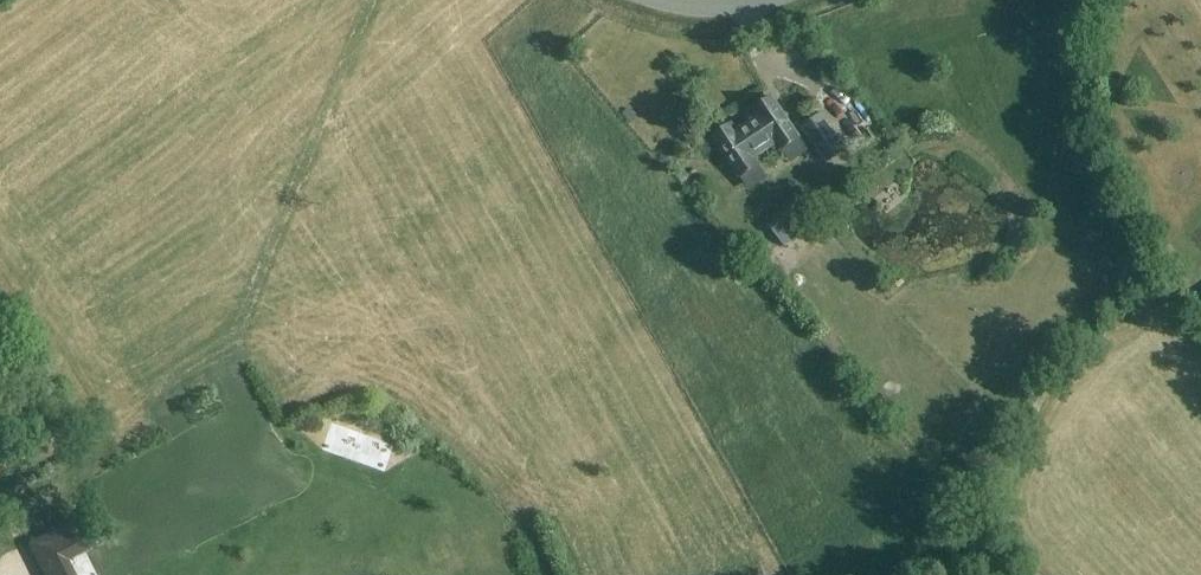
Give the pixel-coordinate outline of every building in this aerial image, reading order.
[(776,144),(781,151),(790,165),(809,152),(801,138),(799,140),(772,98),(754,110),(759,118),(736,133),(730,125),(712,137),(741,180),(749,192),(768,180),(760,166),(758,167),(753,160),(776,144)] [(849,152),(870,141),(849,101),(828,113),(849,152)] [(799,128),(825,164),(845,150),(819,114),(799,128)] [(809,230),(791,207),(770,228),(786,248),(809,230)] [(42,574),(75,574),(68,562),(89,552),(74,521),(69,524),(27,544),(42,574)]
